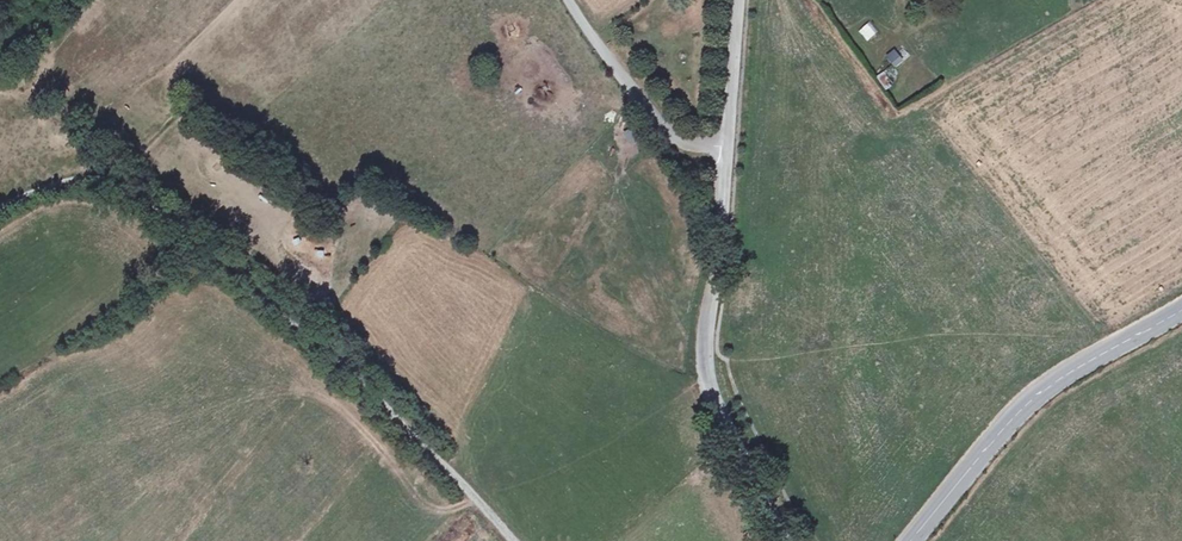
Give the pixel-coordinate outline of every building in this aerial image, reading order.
[(869,23),(858,30),(866,41),(877,34),(869,23)] [(885,57),(895,68),(904,60),(894,49),(885,57)] [(878,78),(885,89),(892,85),(884,73),(878,78)]
